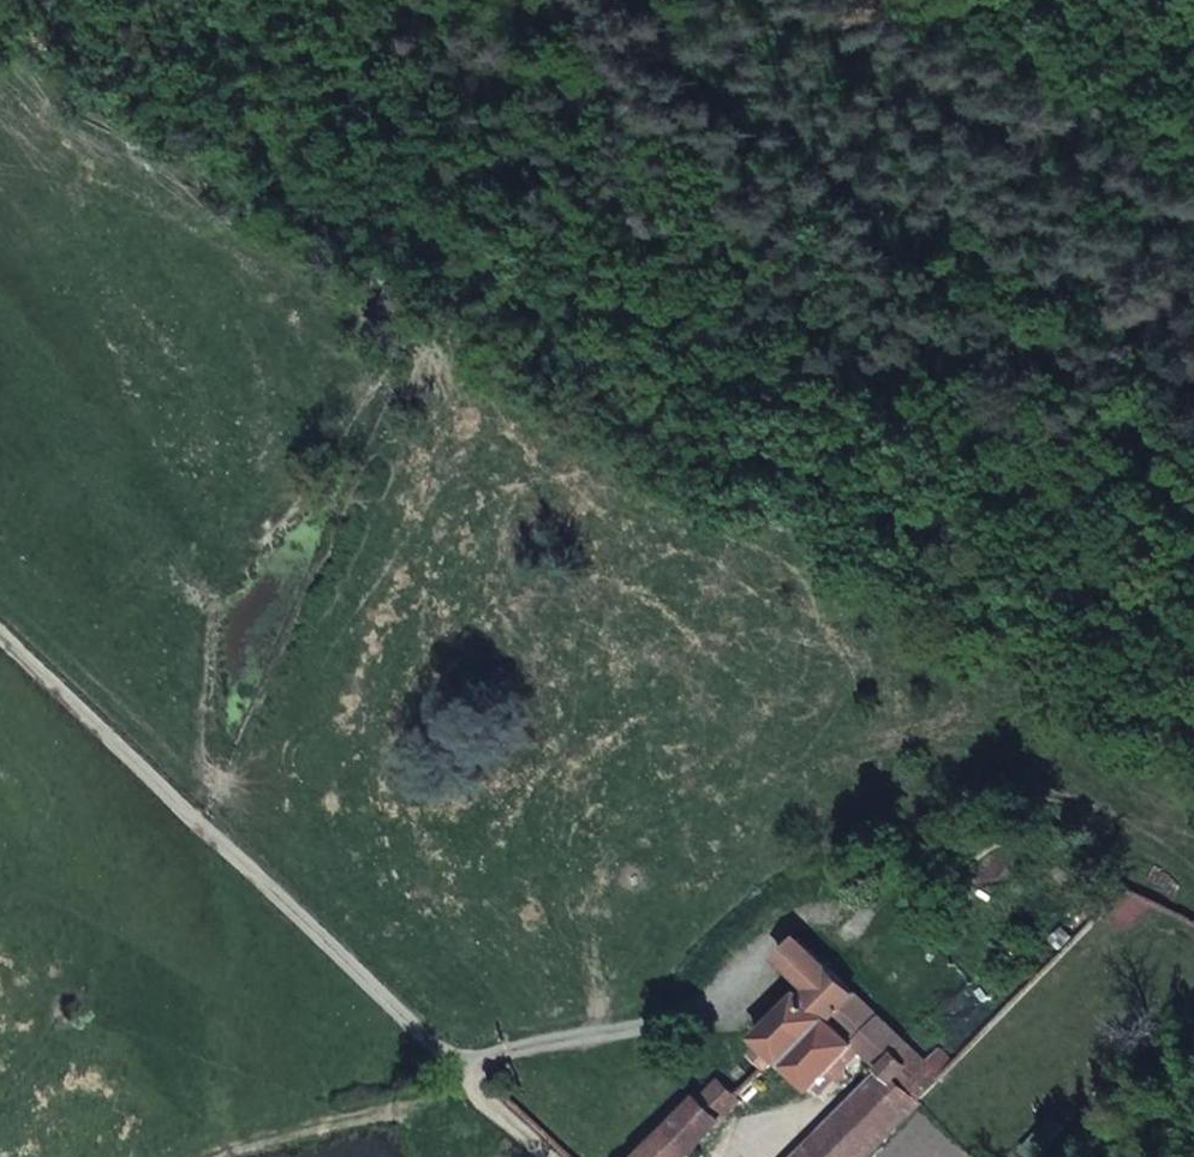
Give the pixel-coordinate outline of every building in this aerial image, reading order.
[(881,1017),(832,968),(801,937),(782,956),(814,987),(807,994),(802,989),(757,1035),(763,1041),(752,1052),(768,1067),(778,1056),(787,1065),(832,1021),(856,1043),(881,1017)] [(907,1044),(881,1017),(856,1043),(882,1069),(907,1044)] [(855,1042),(832,1021),(787,1065),(811,1087),(856,1044),(855,1042)] [(907,1044),(882,1069),(793,1156),(861,1156),(940,1076),(907,1044)] [(954,1063),(944,1055),(939,1054),(935,1055),(927,1063),(940,1076),(954,1063)] [(737,1098),(719,1081),(710,1090),(729,1106),(737,1098)] [(710,1090),(701,1100),(698,1097),(638,1156),(682,1156),(730,1109),(729,1106),(710,1090)]
